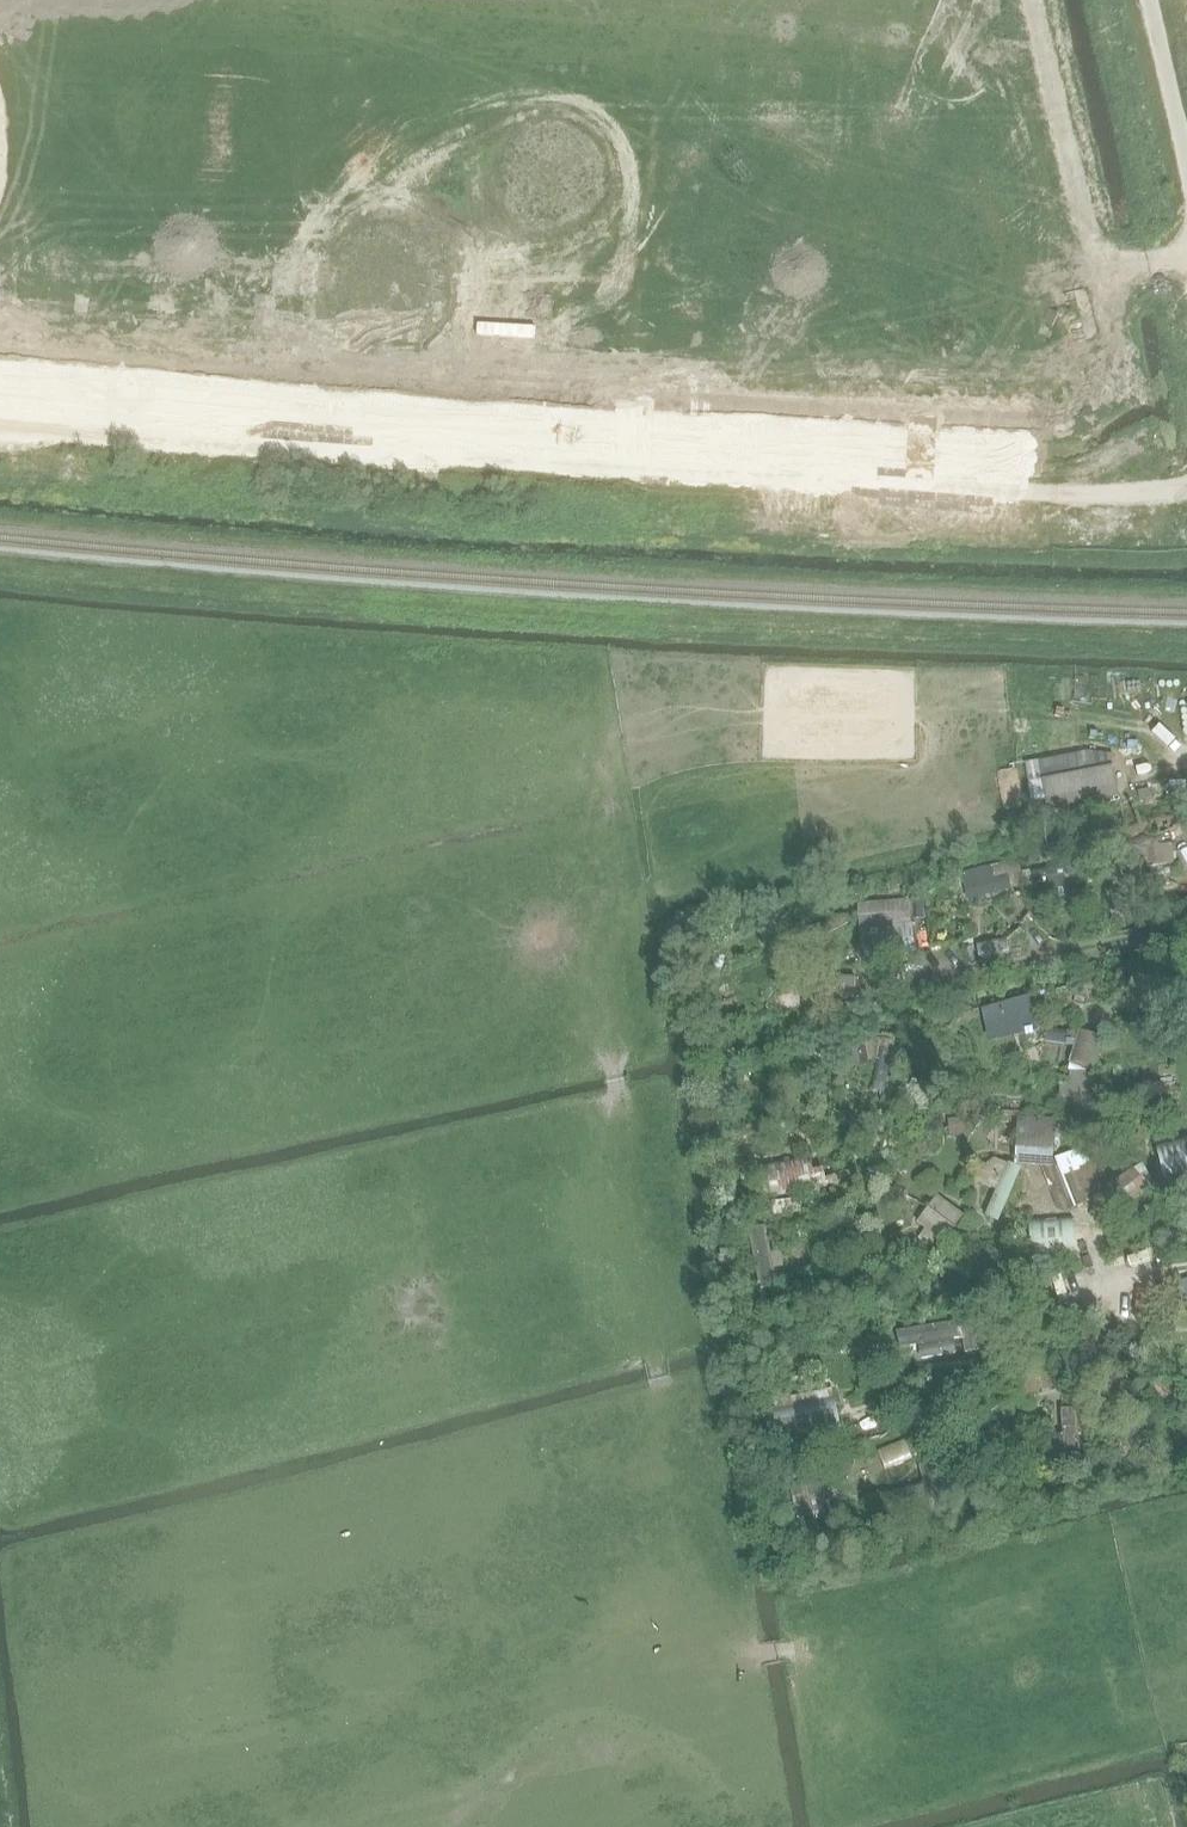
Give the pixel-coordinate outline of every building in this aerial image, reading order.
[(1045,809),(1117,794),(1110,753),(1083,750),(1035,760),(1045,809)] [(1159,861),(1181,860),(1180,843),(1158,844),(1159,861)] [(1010,862),(969,870),(975,899),(1016,891),(1010,862)] [(1080,870),(1058,867),(1055,895),(1076,898),(1080,870)] [(865,900),(867,948),(898,947),(898,957),(925,955),(922,897),(865,900)] [(1000,1042),(1007,1063),(1053,1048),(1047,1027),(1000,1042)] [(1085,1029),(1075,1065),(1097,1070),(1106,1035),(1085,1029)] [(896,1040),(843,1044),(844,1066),(882,1063),(884,1090),(899,1089),(896,1040)] [(1061,1152),(1063,1119),(1024,1117),(1022,1164),(1058,1165),(1056,1203),(1097,1205),(1098,1184),(1092,1184),(1094,1153),(1061,1152)] [(1186,1181),(1186,1139),(1165,1144),(1174,1184),(1186,1181)] [(992,1214),(1006,1219),(1023,1173),(1006,1167),(999,1186),(1003,1187),(992,1214)] [(1107,1210),(1151,1189),(1141,1168),(1114,1181),(1118,1188),(1100,1197),(1107,1210)] [(952,1242),(971,1211),(943,1193),(923,1224),(952,1242)] [(758,1225),(762,1287),(780,1286),(775,1224),(758,1225)] [(965,1320),(904,1328),(907,1347),(925,1345),(927,1357),(986,1348),(980,1307),(963,1310),(965,1320)] [(781,1448),(850,1432),(840,1387),(770,1403),(781,1448)] [(1085,1407),(1064,1408),(1067,1458),(1087,1457),(1085,1407)] [(934,1483),(887,1497),(890,1509),(950,1491),(942,1465),(930,1469),(934,1483)]
